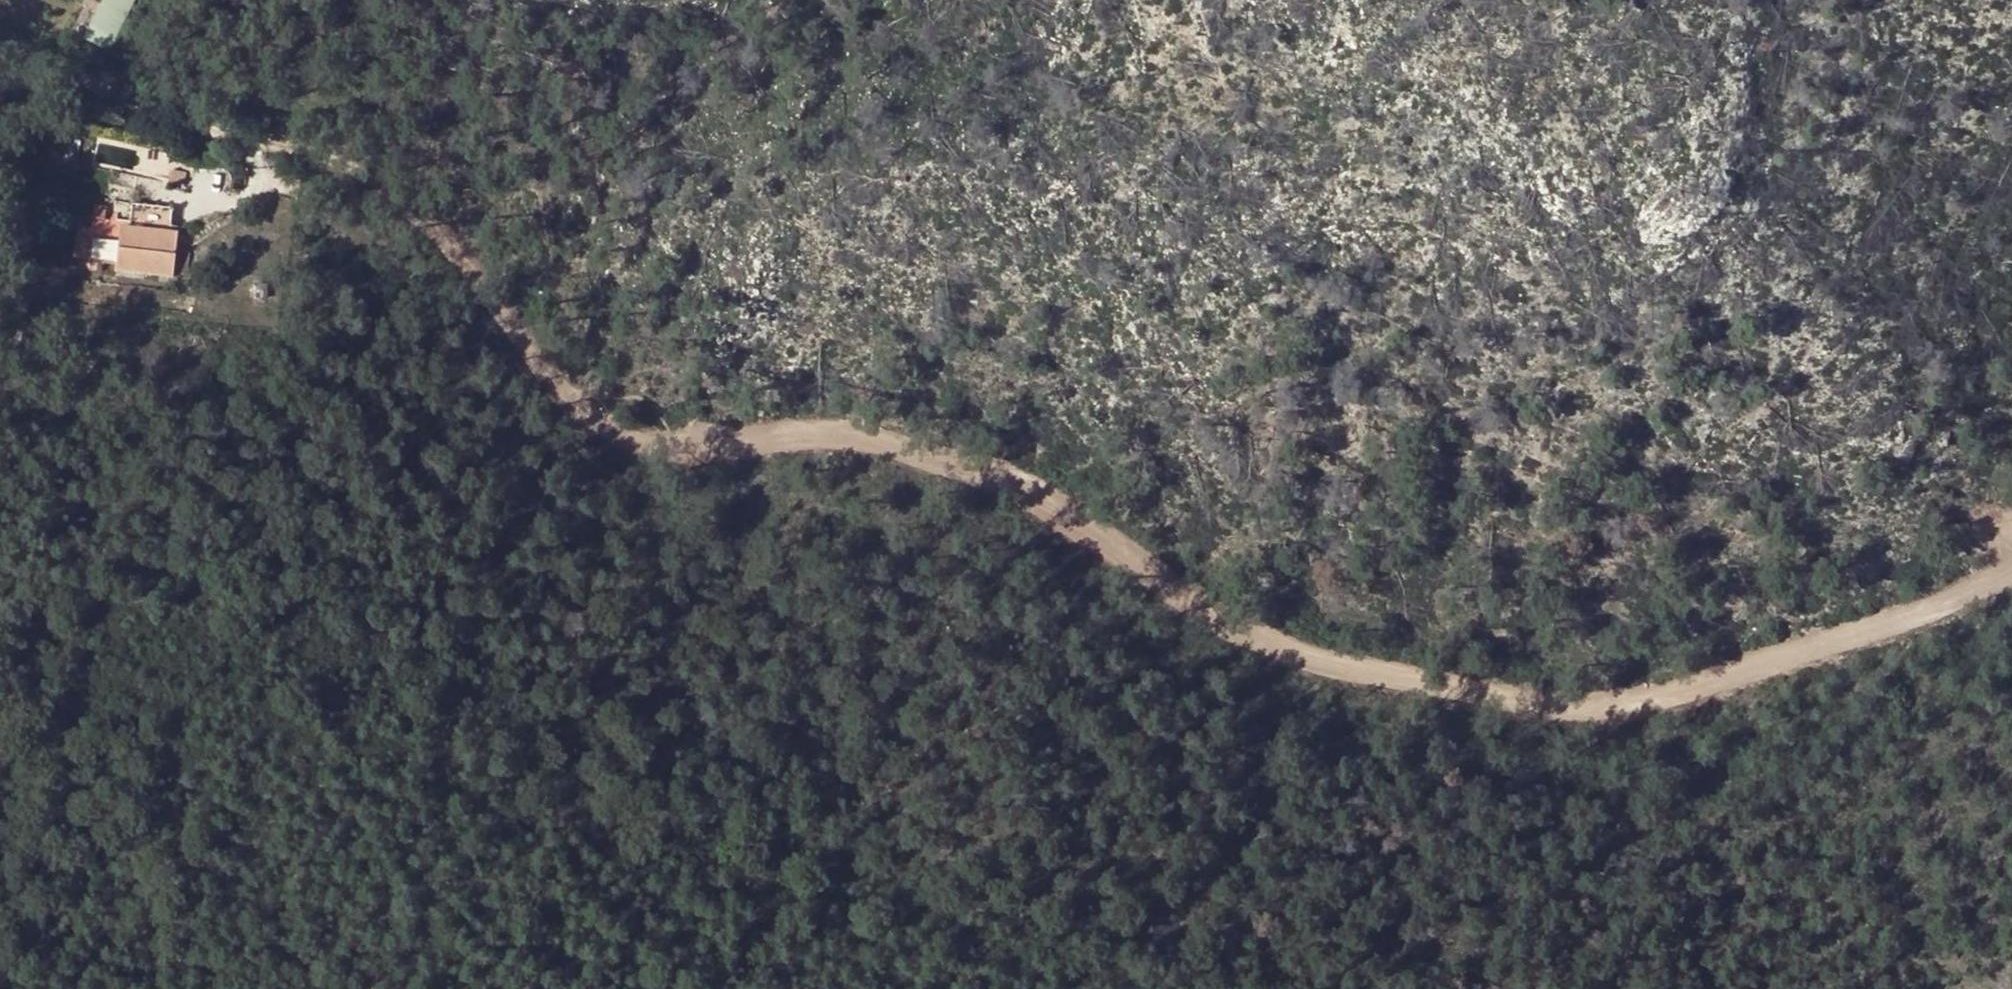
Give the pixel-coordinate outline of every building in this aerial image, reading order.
[(131,214),(119,260),(174,274),(187,236),(179,232),(185,207),(145,198),(141,216),(131,214)]
